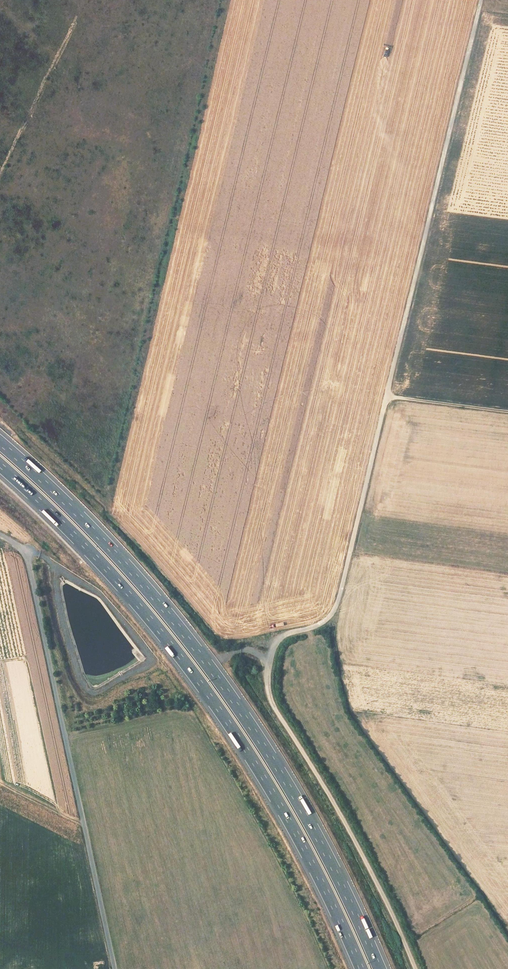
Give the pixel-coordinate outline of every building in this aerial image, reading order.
[(27,498),(37,507),(39,504),(30,495),(27,498)]
